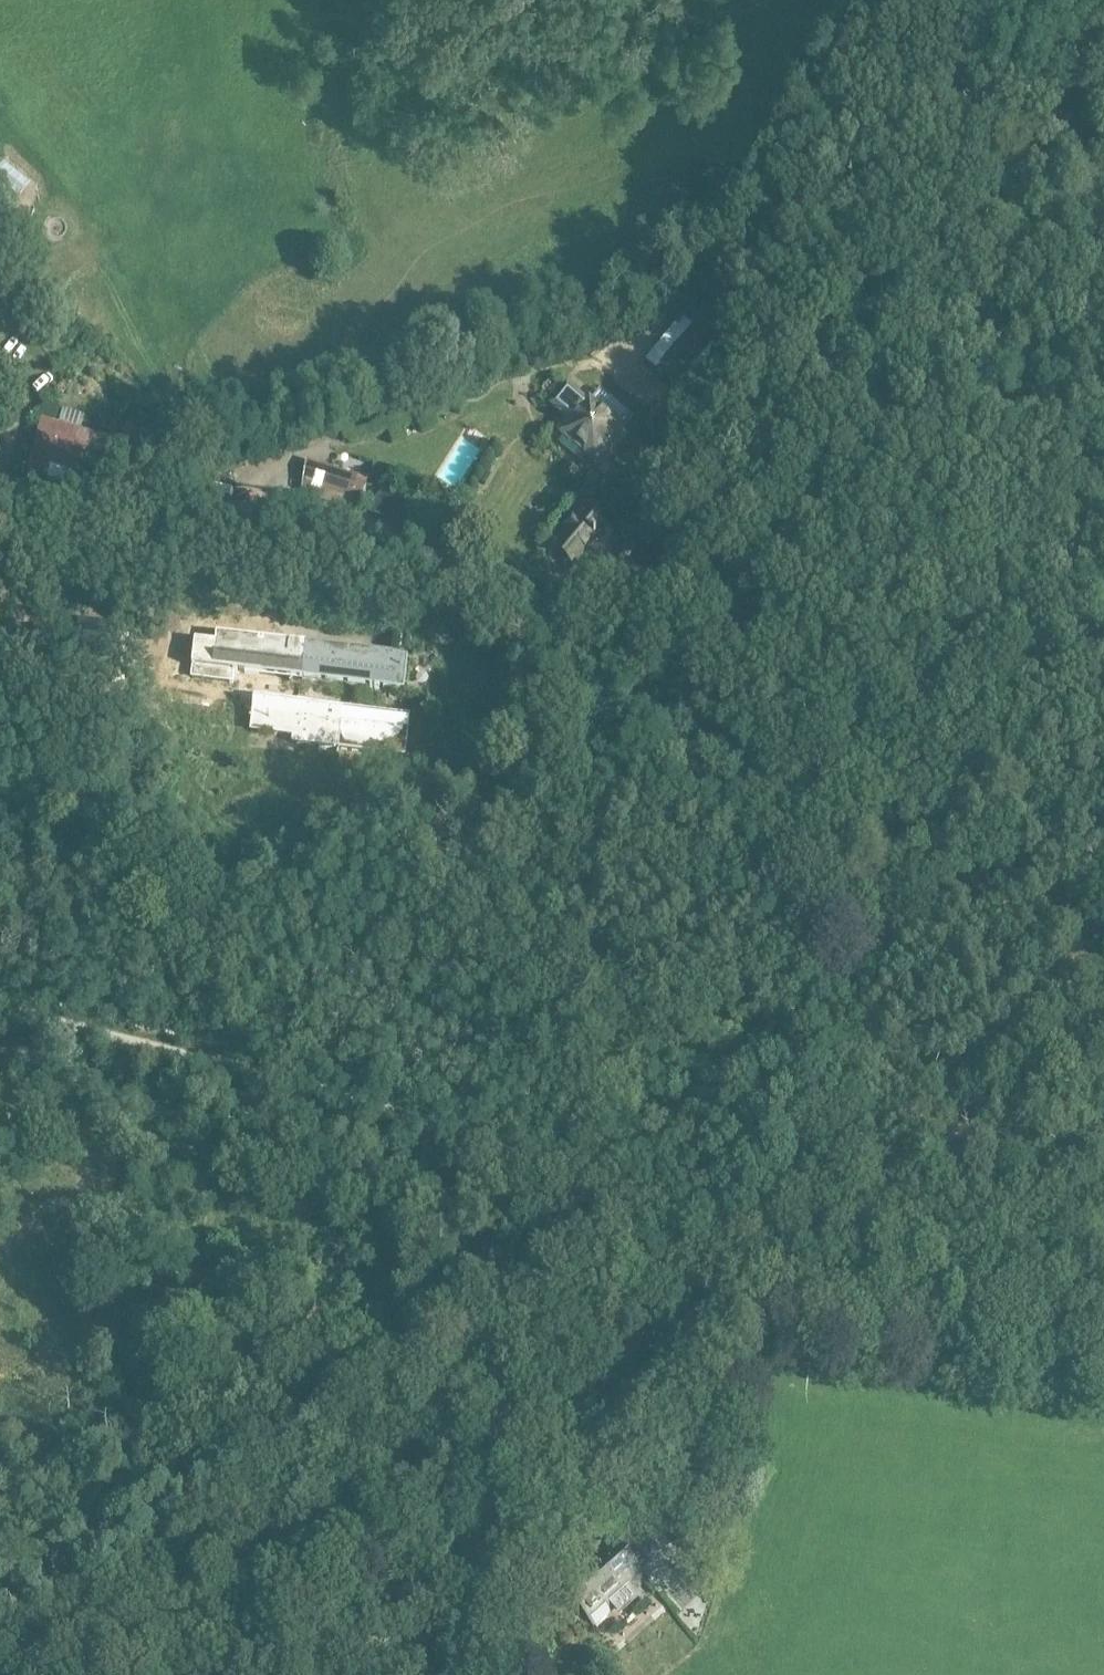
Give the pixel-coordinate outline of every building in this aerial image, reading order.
[(704,317),(680,348),(699,363),(722,334),(727,319),(713,308),(705,318),(704,317)] [(595,401),(575,385),(557,408),(568,417),(563,424),(569,429),(566,434),(604,465),(635,427),(598,397),(595,401)] [(46,418),(31,472),(108,494),(123,440),(46,418)] [(148,435),(143,421),(126,427),(132,442),(148,435)] [(358,475),(322,463),(320,471),(308,467),(303,482),(361,501),(366,486),(355,483),(358,475)] [(47,518),(44,511),(20,519),(23,527),(47,518)] [(601,534),(606,527),(590,514),(583,523),(576,518),(564,533),(571,538),(563,548),(579,560),(586,551),(590,554),(604,537),(601,534)] [(635,533),(624,547),(636,557),(648,543),(635,533)] [(197,640),(191,677),(233,682),(234,670),(321,681),(325,649),(217,636),(217,642),(197,640)] [(325,649),(321,681),(413,692),(413,688),(429,690),(432,664),(417,662),(417,660),(408,659),(325,649)] [(344,749),(349,708),(255,697),(251,729),(293,734),(292,743),(344,749)] [(349,708),(344,749),(405,756),(409,715),(349,708)] [(554,1584),(553,1585),(595,1632),(596,1631),(594,1629),(609,1615),(610,1615),(612,1617),(613,1616),(605,1607),(627,1587),(628,1587),(634,1594),(644,1585),(646,1587),(647,1587),(647,1586),(640,1578),(674,1547),(675,1547),(652,1521),(617,1552),(606,1539),(605,1539),(605,1540),(616,1553),(607,1561),(604,1557),(603,1557),(563,1593),(554,1584)] [(675,1580),(684,1572),(672,1556),(643,1578),(672,1616),(691,1601),(675,1580)]
